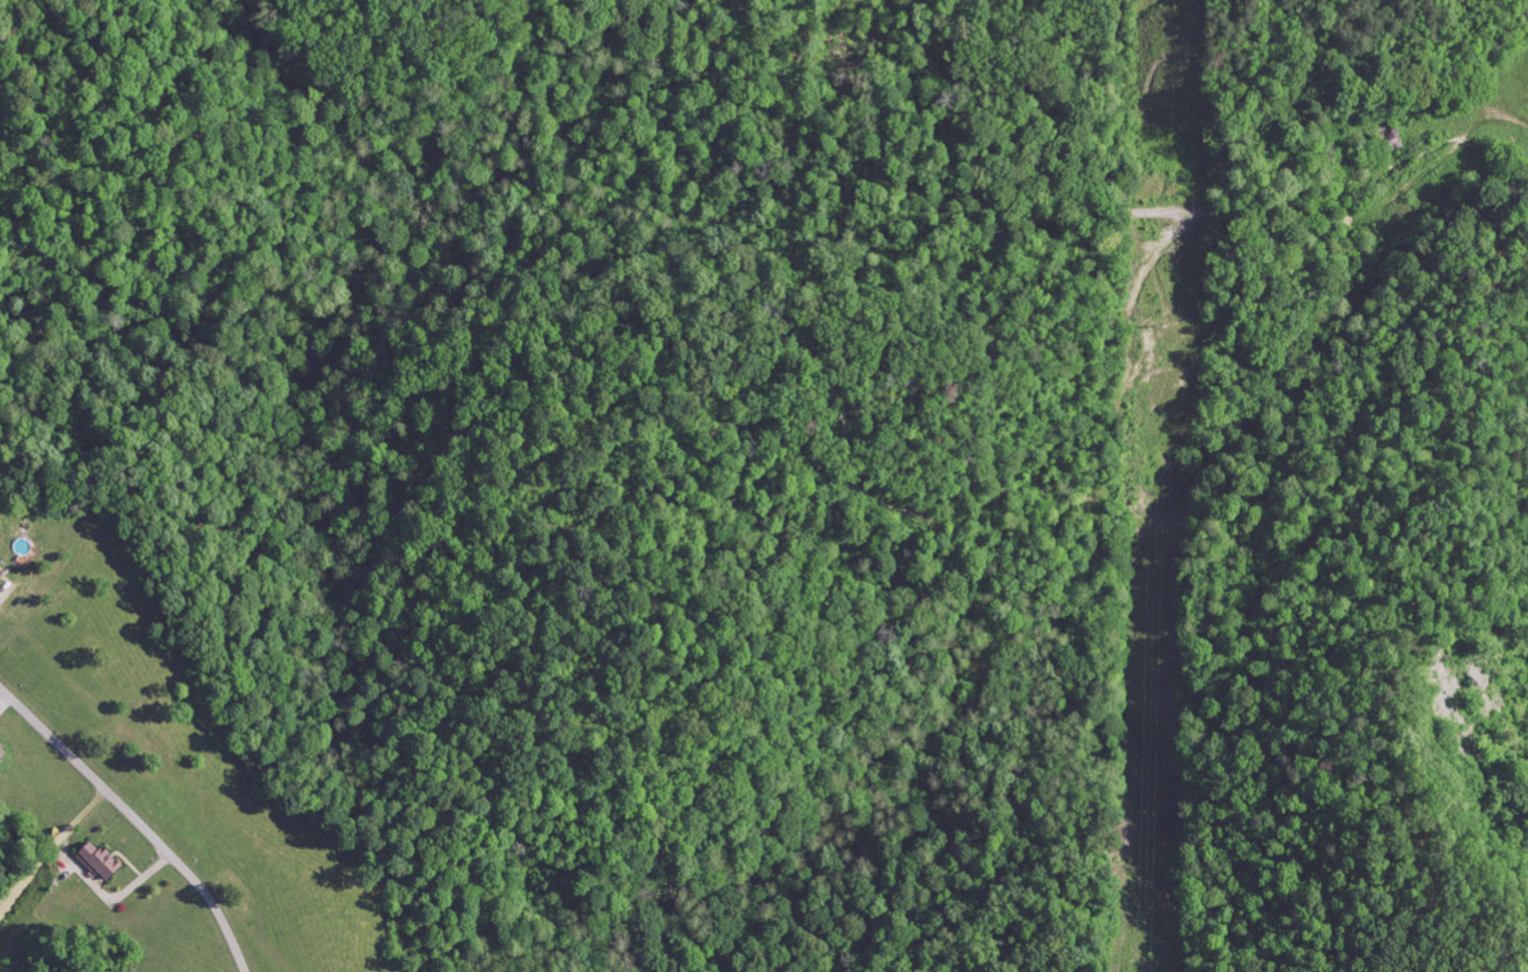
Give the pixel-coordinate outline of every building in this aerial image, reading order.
[(96,851),(85,841),(73,854),(103,881),(118,865),(99,848),(96,851)]
